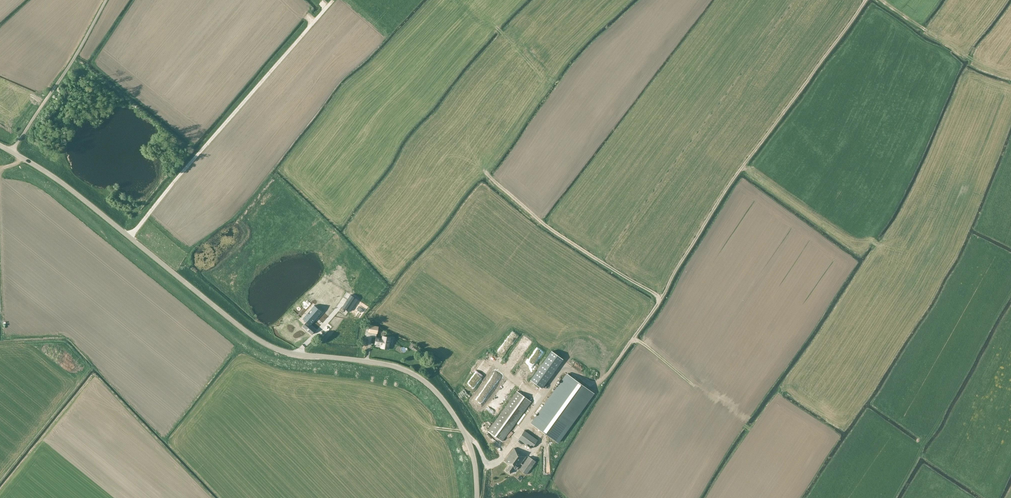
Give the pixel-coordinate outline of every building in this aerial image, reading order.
[(338,289),(348,278),(340,272),(331,283),(338,289)] [(350,295),(345,302),(342,307),(349,312),(357,299),(350,295)] [(322,317),(312,308),(299,321),(302,324),(296,329),(307,338),(314,332),(310,329),(322,317)] [(325,329),(330,333),(339,325),(335,320),(325,329)] [(382,339),(376,338),(375,344),(381,345),(381,348),(388,350),(390,338),(383,336),(382,339)] [(551,350),(530,380),(541,388),(563,359),(551,350)] [(566,373),(530,423),(550,438),(558,444),(594,393),(576,380),(566,373)] [(502,441),(531,402),(517,392),(488,431),(502,441)] [(473,405),(471,406),(474,411),(479,409),(472,395),(466,399),(469,403),(471,402),(473,405)] [(538,440),(536,439),(524,430),(518,439),(532,449),(538,440)] [(516,470),(519,465),(522,467),(519,470),(526,475),(536,462),(529,457),(523,465),(521,463),(526,457),(514,448),(505,461),(510,465),(506,470),(510,473),(514,468),(516,470)]
